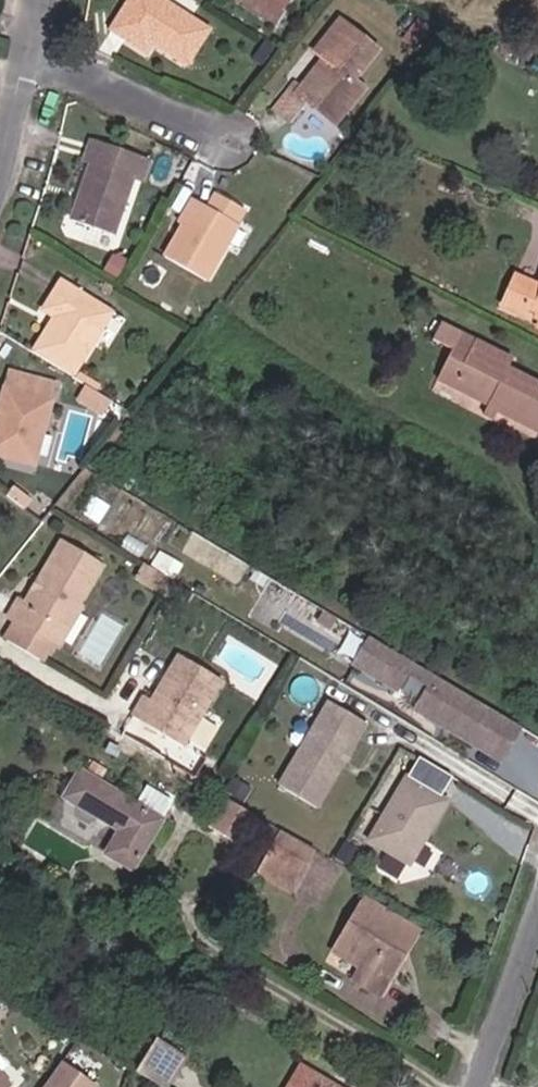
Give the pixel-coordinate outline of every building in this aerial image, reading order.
[(222,29),(178,0),(141,0),(123,28),(157,51),(168,36),(179,43),(176,48),(200,64),(222,29)] [(288,20),(300,0),(256,0),(288,20)] [(380,89),(368,80),(390,50),(353,23),(330,54),(340,61),(343,64),(335,76),(331,74),(315,96),(326,104),(355,125),(380,89)] [(411,45),(424,54),(438,36),(427,26),(411,45)] [(331,74),(335,76),(343,64),(340,61),(331,74)] [(291,116),(308,128),(326,104),(315,96),(308,91),(291,116)] [(162,162),(127,150),(110,144),(84,219),(130,236),(149,181),(155,183),(162,162)] [(212,201),(179,256),(220,281),(254,226),(251,224),(259,209),(232,193),(223,208),(212,201)] [(527,273),(514,302),(534,311),(537,304),(537,305),(537,278),(527,273)] [(47,354),(84,376),(123,313),(73,282),(55,312),(72,322),(66,333),(61,329),(47,354)] [(516,364),(520,355),(451,318),(441,336),(462,346),(446,377),(496,403),(507,409),(537,426),(537,375),(516,364)] [(426,366),(446,377),(462,346),(441,336),(426,366)] [(3,451),(46,463),(67,384),(23,372),(3,451)] [(93,400),(115,413),(123,399),(101,386),(93,400)] [(492,410),(503,416),(507,409),(496,403),(492,410)] [(113,570),(75,547),(60,572),(62,579),(59,584),(52,586),(45,598),(35,593),(26,608),(34,613),(68,635),(75,639),(97,603),(97,598),(113,570)] [(158,572),(164,563),(160,560),(155,570),(158,572)] [(155,570),(152,574),(173,587),(182,573),(164,563),(158,572),(155,570)] [(182,593),(191,579),(182,573),(173,587),(182,593)] [(57,654),(68,635),(34,613),(23,632),(57,654)] [(510,708),(389,634),(369,667),(490,741),(510,708)] [(151,715),(200,746),(241,681),(199,656),(185,680),(189,682),(176,704),(162,696),(151,715)] [(337,810),(388,726),(351,704),(300,787),(337,810)] [(518,758),(537,725),(510,708),(490,741),(518,758)] [(156,872),(186,823),(109,774),(92,800),(146,835),(132,858),(156,872)] [(442,838),(447,829),(451,831),(469,802),(428,777),(389,842),(430,867),(446,840),(442,838)] [(224,827),(254,846),(272,818),(241,799),(224,827)] [(279,861),(316,883),(332,856),(296,833),(279,861)] [(307,898),(316,883),(279,861),(270,876),(307,898)] [(414,960),(407,956),(423,930),(377,902),(348,949),(370,963),(367,967),(360,978),(386,994),(395,979),(401,982),(414,960)] [(407,956),(414,960),(431,935),(423,930),(407,956)] [(367,967),(370,963),(348,949),(345,954),(367,967)] [(154,1069),(182,1086),(201,1057),(173,1039),(154,1069)] [(0,1050),(0,1086),(30,1086),(0,1050)] [(101,1086),(61,1058),(41,1086),(100,1086),(101,1086)] [(315,1064),(304,1084),(309,1086),(353,1086),(315,1064)]
